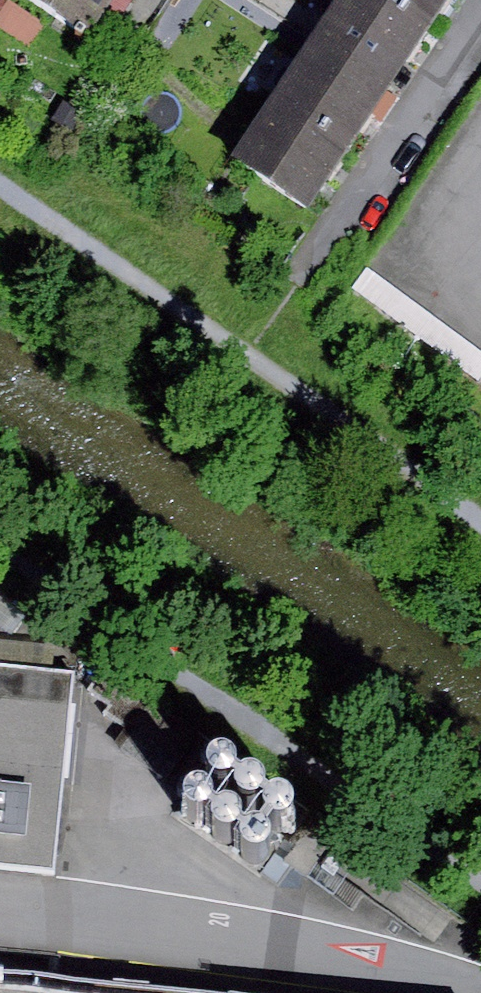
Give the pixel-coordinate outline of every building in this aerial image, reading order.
[(13,0),(7,0),(0,11),(0,28),(30,47),(46,22),(13,0)] [(89,36),(114,0),(37,0),(89,36)] [(404,0),(335,0),(313,31),(395,86),(414,59),(438,23),(404,0)] [(438,23),(450,5),(454,0),(404,0),(438,23)] [(395,86),(313,31),(274,91),(352,146),(365,128),(395,86)] [(352,146),(274,91),(229,154),(308,209),(333,173),(352,146)] [(63,101),(52,120),(76,134),(87,115),(63,101)] [(52,672),(55,645),(0,639),(0,666),(52,672)] [(53,878),(74,674),(52,672),(0,666),(0,873),(53,878)] [(237,761),(237,756),(236,751),(233,747),(229,744),(224,742),(219,743),(214,744),(210,748),(208,752),(207,757),(208,762),(210,766),(213,770),(218,772),(222,772),(227,772),(232,769),(235,765),(237,761)] [(264,781),(264,776),(263,772),(260,767),(256,765),(251,763),(246,763),(241,765),(238,769),(235,773),(234,778),(235,782),(237,787),(240,790),(245,793),(250,793),(254,792),(259,790),(262,786),(264,781)] [(212,794),(213,789),(211,784),(208,780),(204,777),(199,775),(194,776),(190,777),(186,781),(183,785),(182,790),(183,795),(185,799),(189,803),(193,805),(198,805),(203,805),(207,802),(210,798),(212,794)] [(293,800),(293,795),(292,791),(289,787),(285,784),(280,782),(275,783),(270,784),(266,788),(264,792),(263,797),(263,802),(266,806),(269,809),(274,812),(278,812),(283,811),(288,809),(291,805),(293,800)] [(241,814),(241,809),(240,804),(237,800),(233,797),(228,795),(223,795),(218,797),(214,801),(212,805),(211,810),(211,815),(214,819),(217,823),(221,825),(226,825),(231,824),(236,822),(239,818),(241,814)] [(339,832),(309,811),(288,842),(296,847),(285,862),(308,877),(339,832)] [(270,834),(270,829),(269,824),(266,820),(262,817),(257,816),(252,816),(247,818),(244,821),(241,826),(240,830),(241,835),(243,840),(246,843),(251,845),(256,846),(260,845),(265,843),(268,839),(270,834)] [(0,971),(0,992),(223,992),(0,971)]
